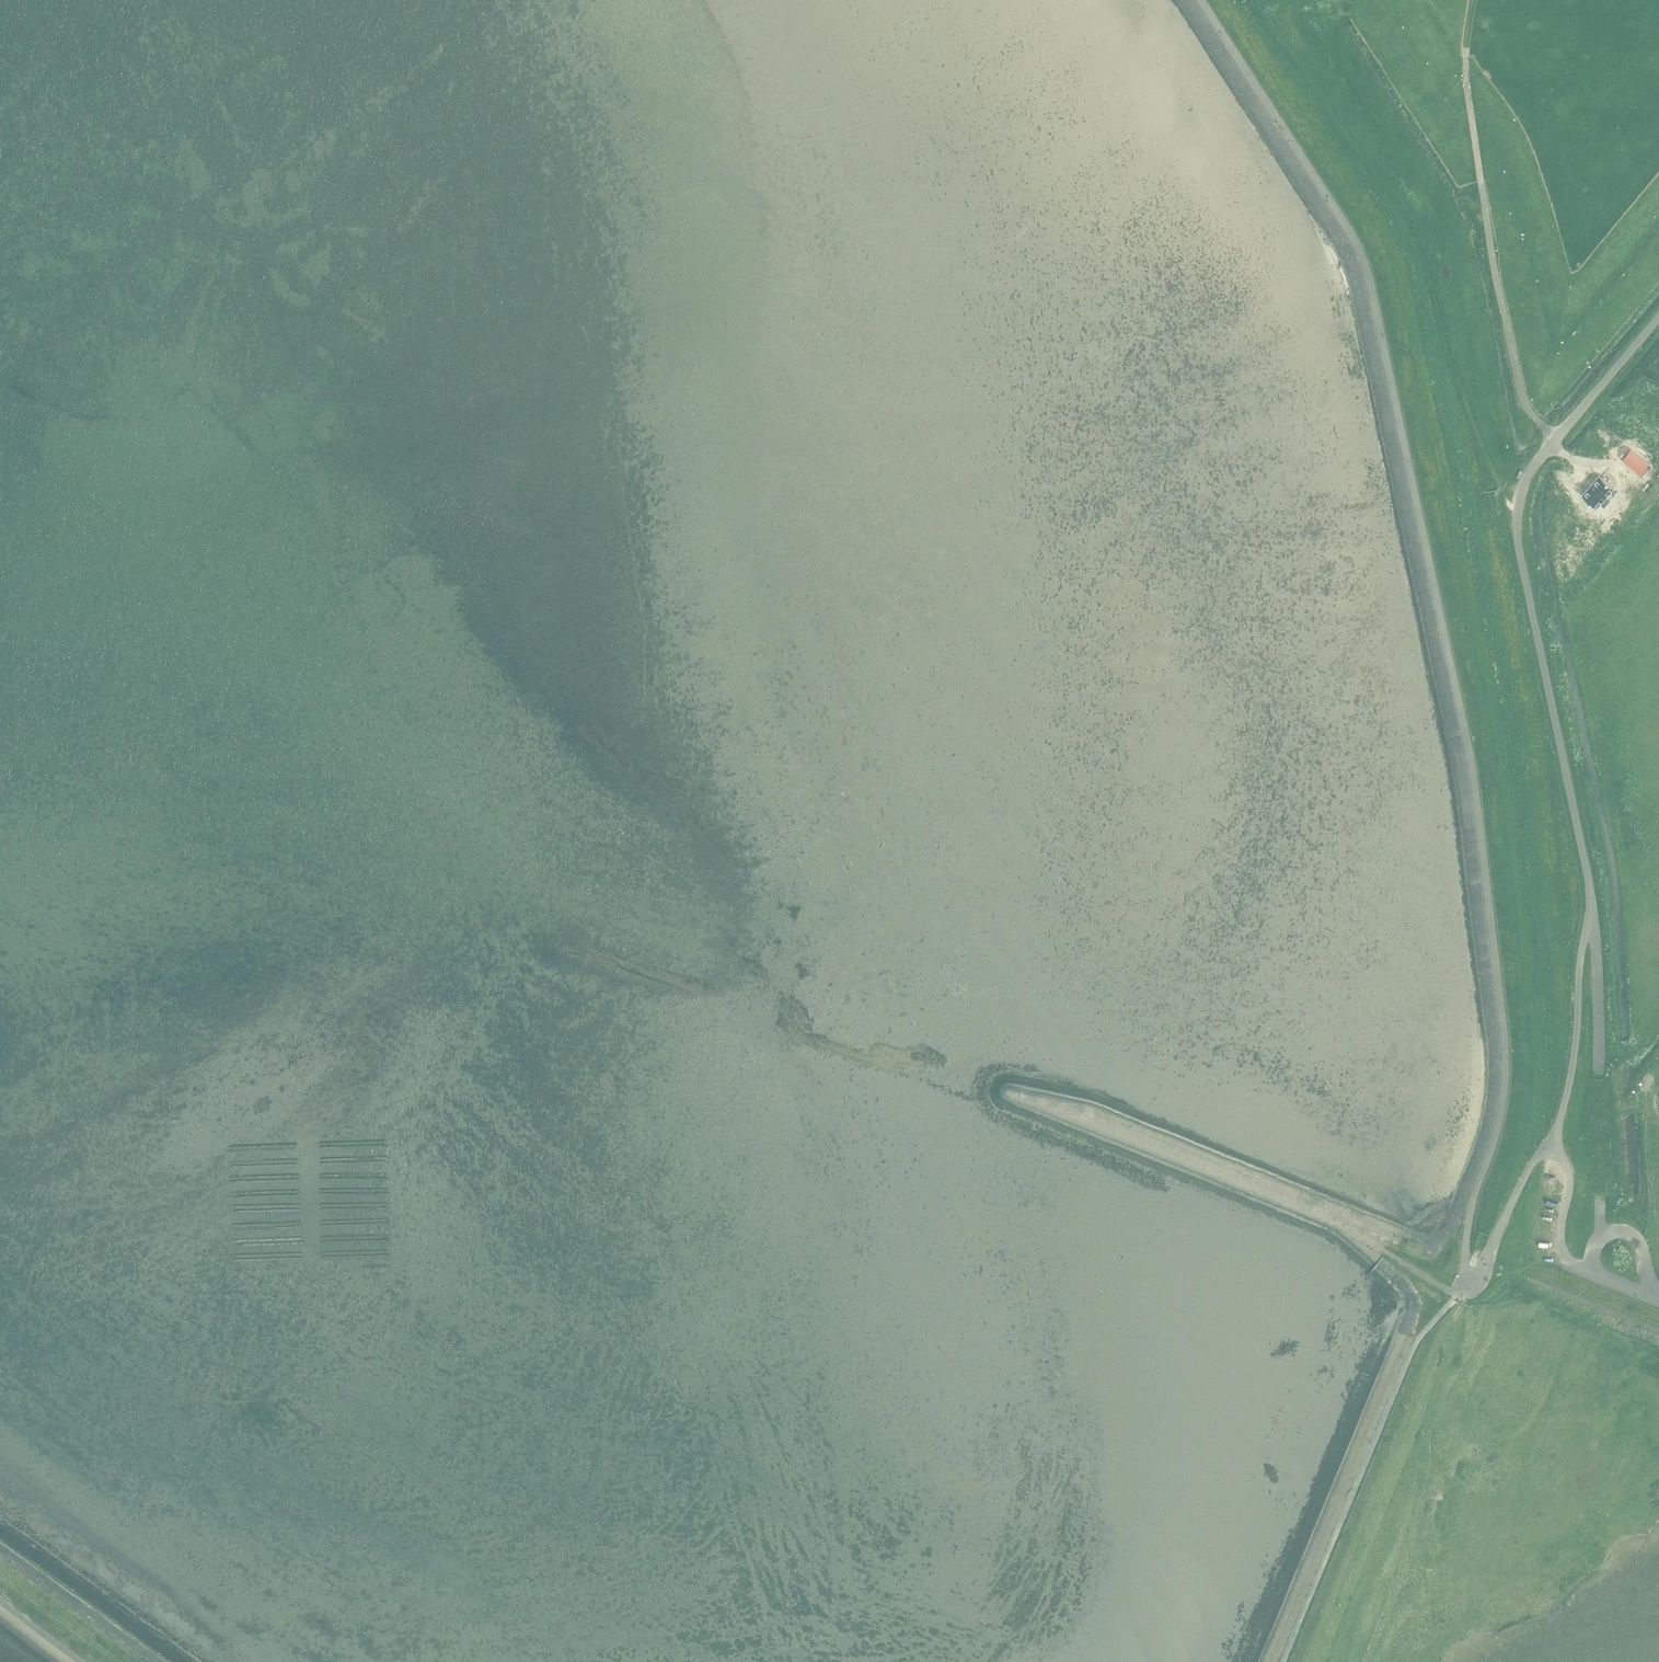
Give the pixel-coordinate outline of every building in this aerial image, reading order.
[(1596,471),(1578,491),(1592,504),(1596,499),(1600,503),(1606,495),(1602,492),(1610,483),(1596,471)]
